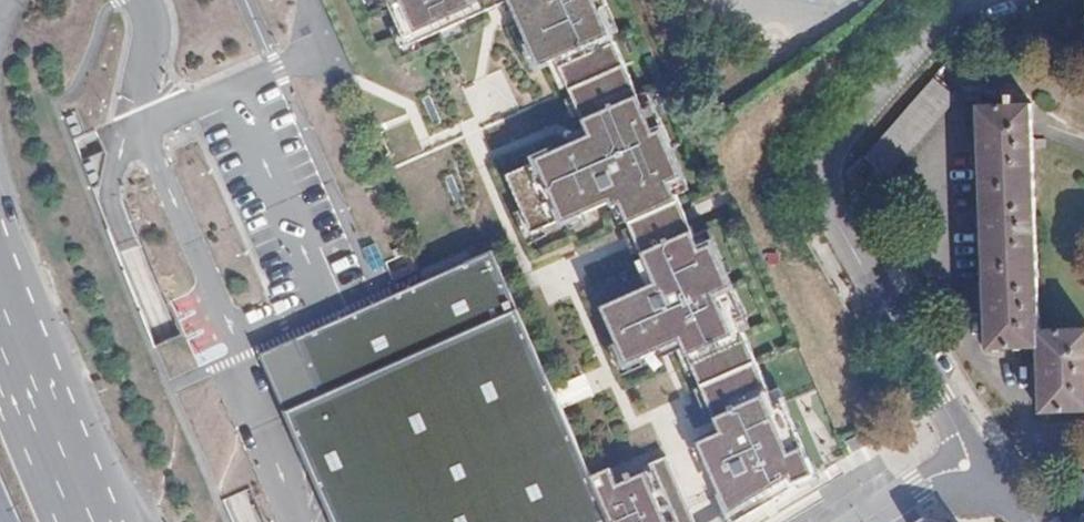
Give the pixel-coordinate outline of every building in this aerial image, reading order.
[(501,0),(394,0),(410,40),(502,3),(501,0)] [(530,71),(605,41),(588,0),(501,0),(502,3),(530,71)] [(886,175),(958,97),(935,77),(863,157),(886,175)] [(1034,129),(1034,105),(1016,105),(1015,92),(980,93),(988,351),(1038,348),(1041,413),(1083,411),(1083,328),(1041,329),(1034,129)] [(700,450),(734,519),(735,518),(785,489),(805,477),(792,451),(779,453),(752,394),(762,390),(738,340),(730,344),(710,301),(729,292),(707,243),(694,249),(666,187),(681,180),(659,132),(647,138),(632,105),(588,126),(594,141),(533,161),(556,218),(609,200),(648,285),(596,308),(621,364),(676,338),(728,437),(700,450)] [(284,416),(335,521),(604,521),(586,480),(491,251),(257,349),(284,416)] [(847,441),(853,452),(868,443),(862,433),(847,441)] [(665,521),(694,521),(668,463),(643,473),(665,521)] [(604,521),(665,521),(643,473),(614,486),(607,471),(586,480),(604,521)]
